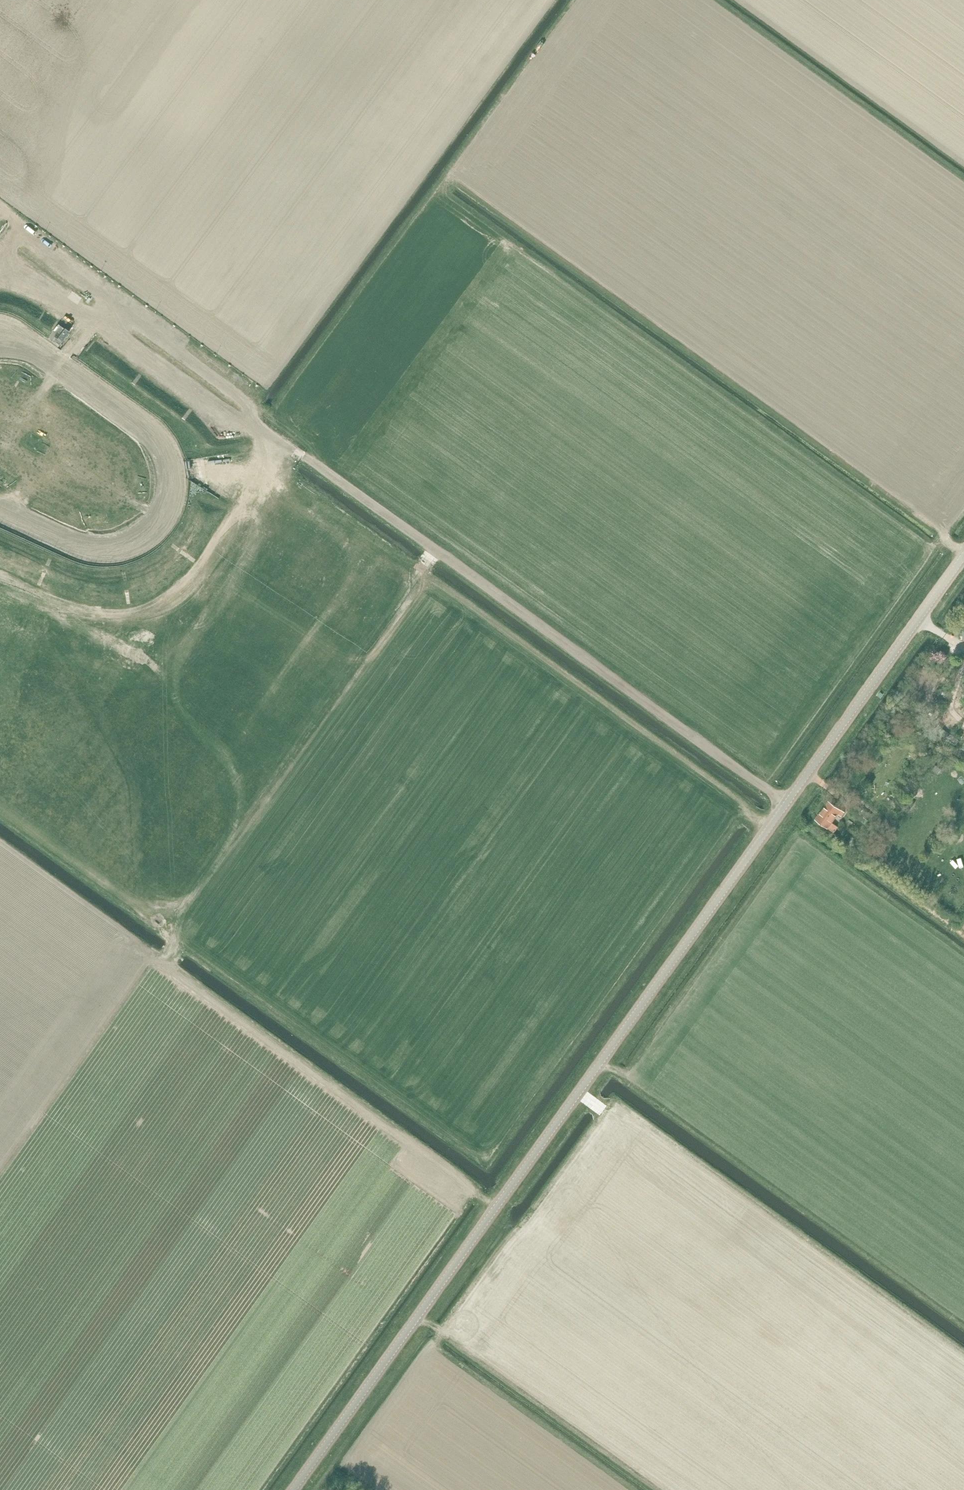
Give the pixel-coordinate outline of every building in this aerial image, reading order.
[(942,687),(938,693),(946,698),(949,692),(942,687)] [(829,801),(816,820),(833,833),(838,827),(831,822),(837,814),(841,817),(844,812),(829,801)]
